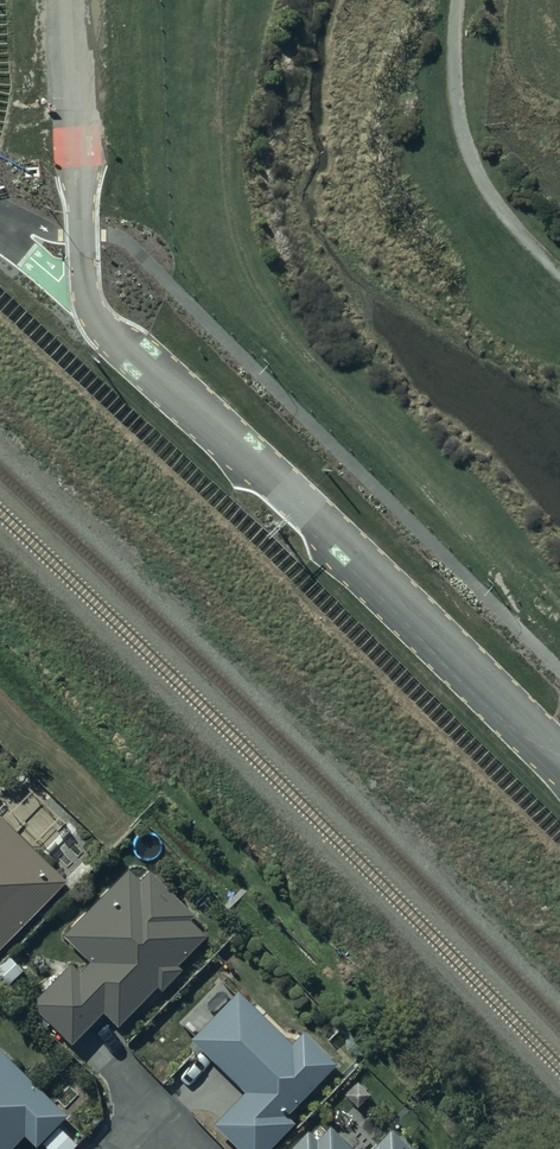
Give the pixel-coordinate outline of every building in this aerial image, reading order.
[(65,886),(0,824),(0,954),(65,886)] [(176,973),(204,945),(188,929),(194,924),(147,876),(140,883),(131,873),(59,943),(87,971),(79,978),(71,970),(30,1011),(70,1051),(101,1021),(118,1038),(160,997),(166,1002),(186,983),(176,973)] [(242,1005),(194,1053),(247,1106),(216,1137),(228,1148),(284,1148),(297,1136),(289,1129),(340,1078),(306,1045),(294,1056),(242,1005)] [(67,1124),(0,1056),(0,1148),(41,1148),(67,1124)] [(369,1129),(349,1148),(389,1148),(369,1129)]
